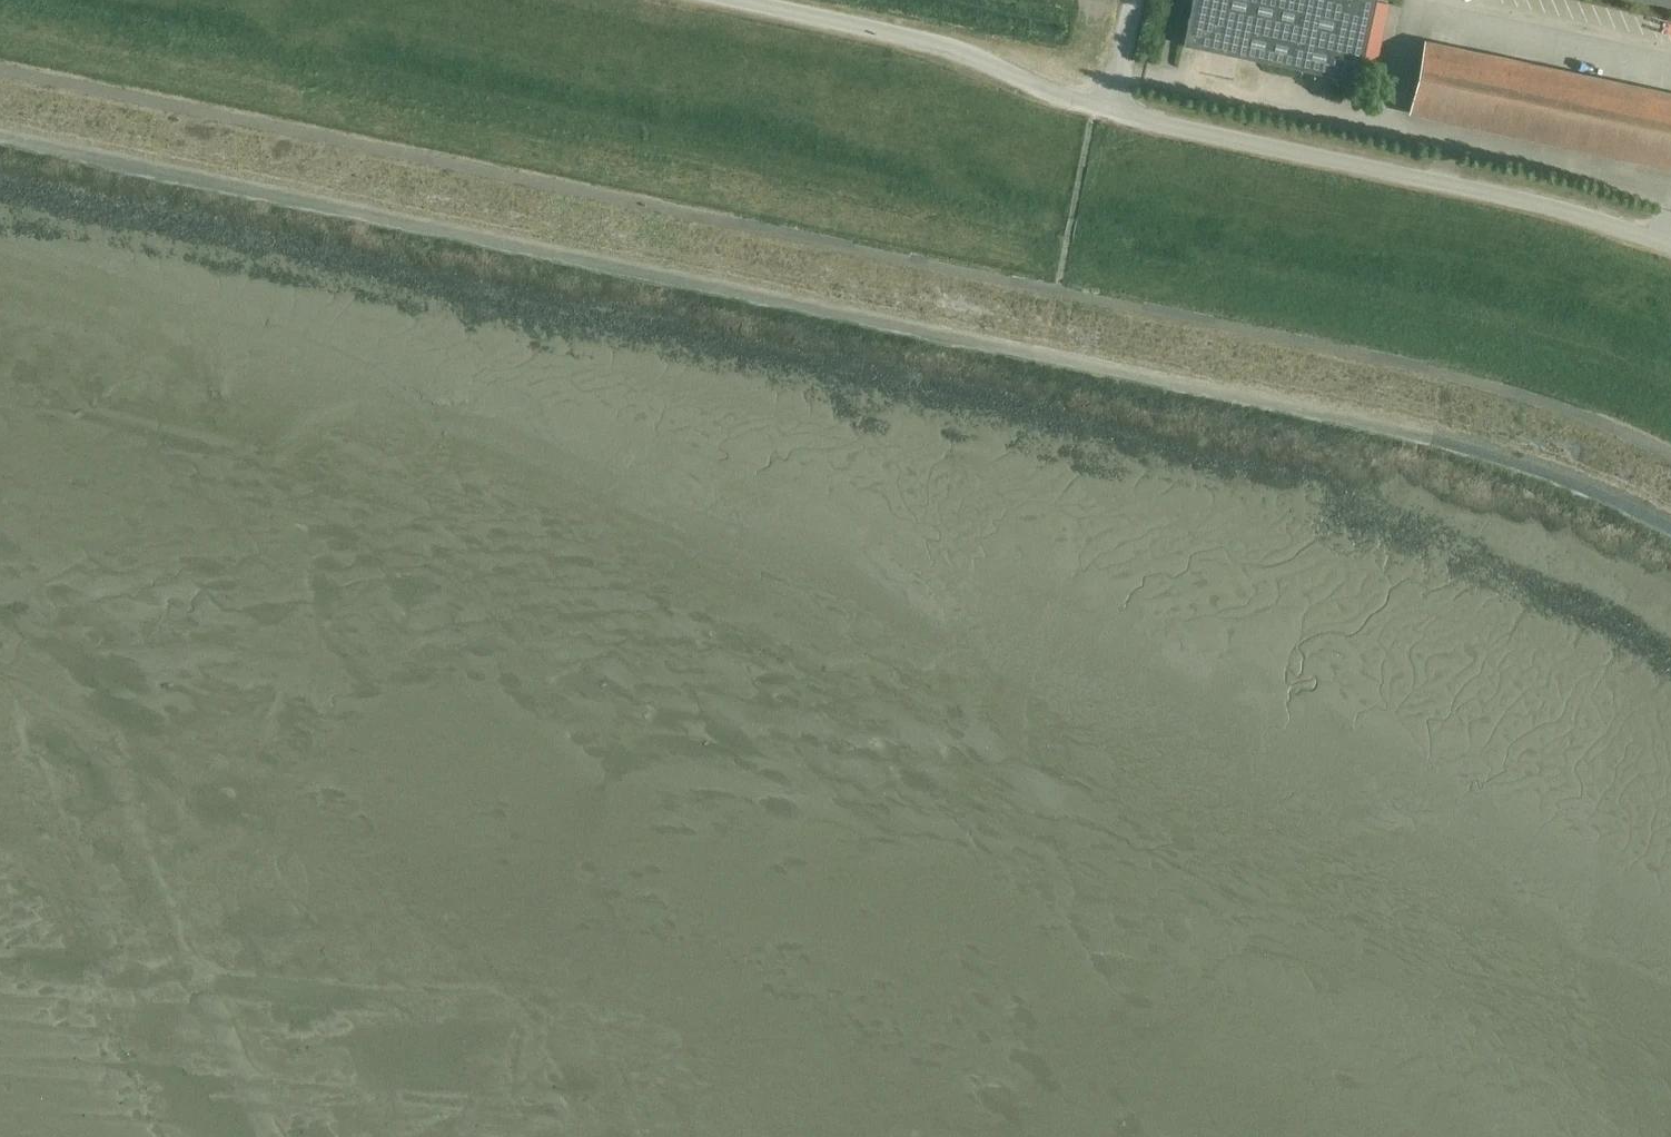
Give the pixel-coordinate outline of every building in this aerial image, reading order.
[(1376,0),(1192,0),(1183,46),(1358,83),(1376,0)] [(1426,43),(1411,113),(1670,169),(1670,96),(1426,43)]
